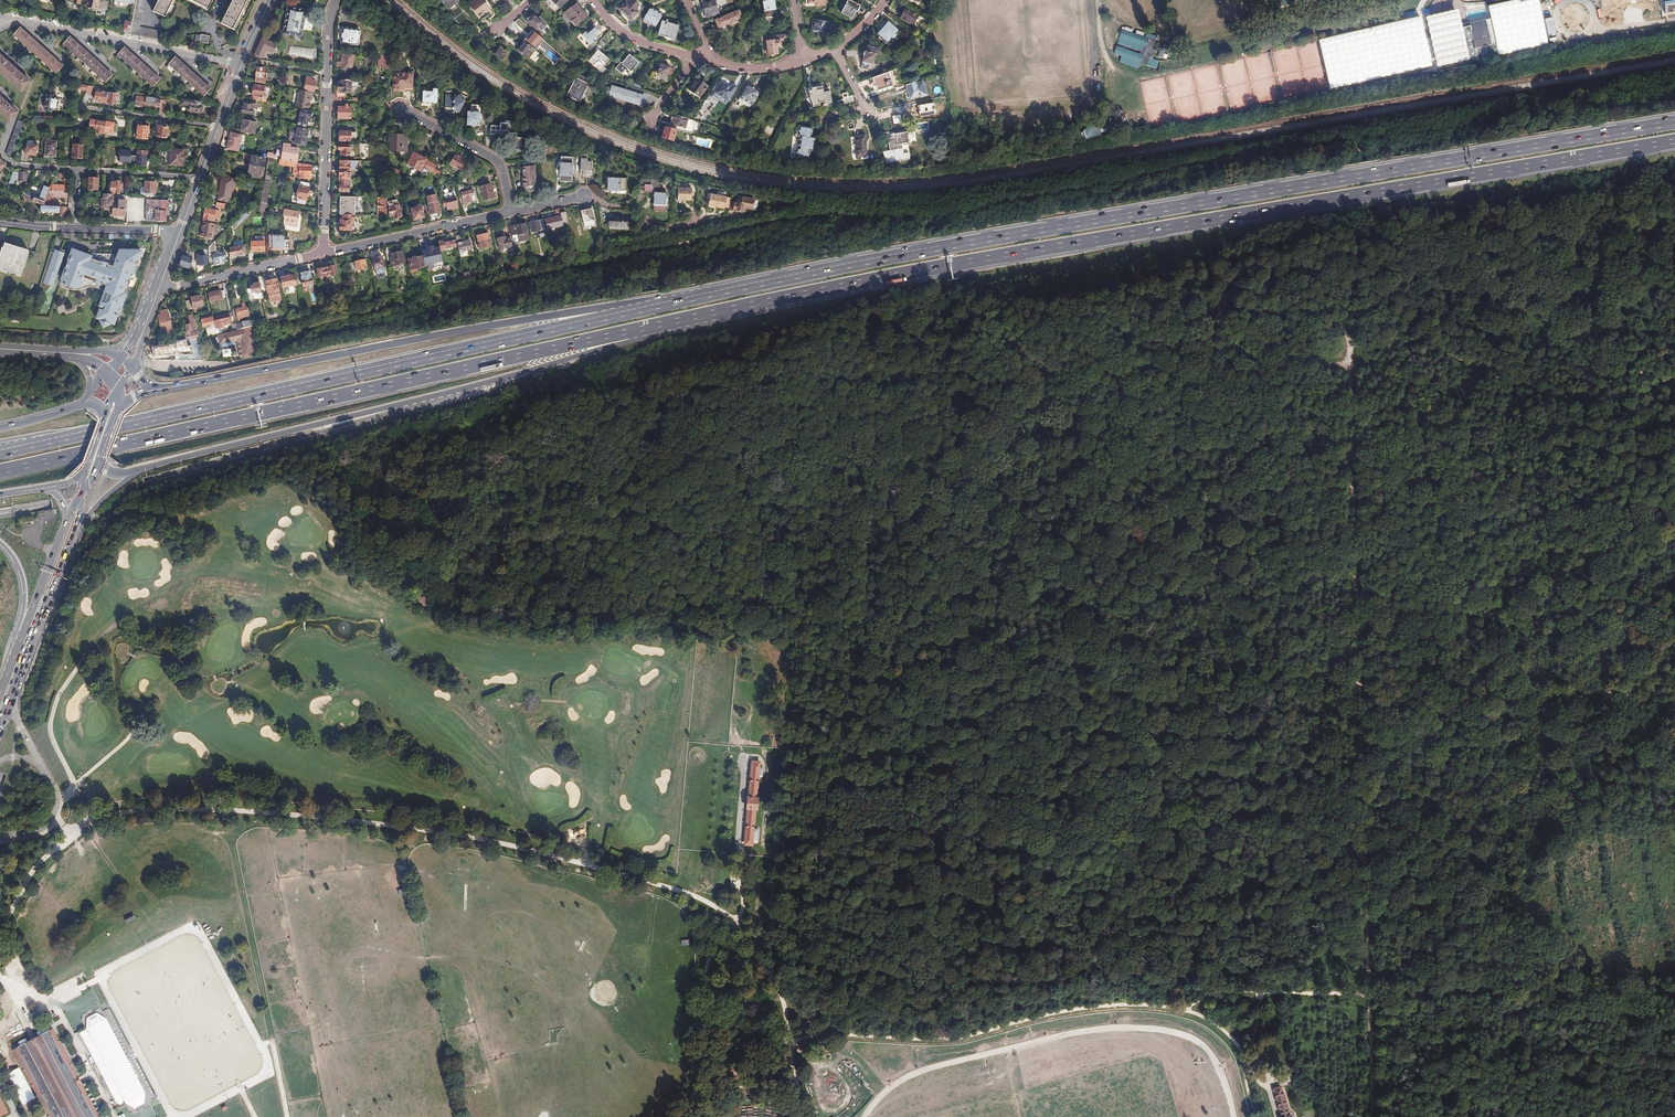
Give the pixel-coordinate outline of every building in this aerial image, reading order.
[(85,7),(106,11),(108,0),(106,0),(86,0),(85,7)] [(126,34),(143,38),(161,41),(162,33),(136,28),(142,0),(133,0),(128,24),(126,34)] [(151,10),(164,18),(173,0),(156,0),(151,10)] [(205,10),(211,0),(187,0),(205,10)] [(219,23),(232,31),(248,0),(231,0),(219,23)] [(447,10),(458,1),(457,0),(439,0),(447,10)] [(480,21),(491,12),(484,3),(485,2),(483,0),(471,0),(470,0),(472,3),(468,7),(480,21)] [(559,9),(568,0),(550,0),(559,9)] [(632,20),(638,12),(625,0),(617,9),(621,13),(626,18),(629,20),(630,22),(632,20)] [(713,0),(701,4),(705,17),(717,14),(713,0)] [(764,23),(776,21),(773,0),(761,0),(764,23)] [(849,19),(854,11),(855,12),(858,6),(847,0),(839,13),(849,19)] [(1662,4),(1663,15),(1674,13),(1674,2),(1662,4)] [(575,4),(565,12),(571,20),(570,21),(574,26),(586,17),(575,4)] [(655,27),(660,17),(662,14),(649,8),(642,19),(655,27)] [(459,24),(465,17),(457,9),(451,16),(459,24)] [(899,19),(911,26),(917,17),(905,9),(899,19)] [(738,11),(716,20),(719,26),(729,22),(730,24),(742,19),(738,11)] [(491,12),(480,21),(481,22),(492,13),(491,12)] [(1456,12),(1425,18),(1436,66),(1471,58),(1472,61),(1478,60),(1475,49),(1495,45),(1489,20),(1460,26),(1456,12)] [(303,17),(293,15),(289,35),(300,37),(303,17)] [(531,15),(525,22),(528,25),(527,26),(528,27),(529,26),(535,30),(537,30),(543,36),(551,29),(546,23),(540,17),(536,20),(531,15)] [(1421,19),(1318,39),(1328,88),(1431,68),(1421,19)] [(811,20),(809,32),(829,35),(830,23),(811,20)] [(674,25),(665,22),(661,21),(657,35),(673,40),(678,25),(675,24),(674,25)] [(122,22),(120,33),(126,34),(128,24),(122,22)] [(884,25),(879,30),(875,35),(886,45),(890,40),(891,42),(896,36),(895,35),(898,31),(887,22),(884,25)] [(521,25),(515,32),(526,41),(531,34),(521,25)] [(590,45),(602,34),(595,26),(588,33),(586,31),(581,36),(590,45)] [(1152,48),(1155,41),(1158,35),(1147,30),(1144,36),(1124,27),(1113,52),(1122,55),(1119,61),(1139,69),(1142,62),(1156,68),(1159,59),(1154,57),(1157,50),(1156,50),(1152,48)] [(470,28),(466,31),(471,37),(475,33),(470,28)] [(21,29),(14,36),(56,75),(63,68),(21,29)] [(343,29),(341,44),(357,46),(359,31),(343,29)] [(768,41),(764,41),(766,55),(769,55),(771,56),(772,56),(773,56),(774,54),(776,54),(775,47),(777,48),(780,44),(778,42),(785,42),(784,34),(767,36),(768,41)] [(199,35),(197,43),(207,44),(208,37),(199,35)] [(69,38),(63,45),(105,84),(112,77),(69,38)] [(276,45),(261,38),(254,53),(258,55),(258,57),(261,59),(266,50),(273,51),(276,45)] [(524,43),(523,42),(516,51),(527,59),(527,58),(518,50),(524,43)] [(527,58),(533,51),(524,43),(518,50),(527,58)] [(584,61),(582,63),(601,78),(607,70),(604,68),(601,72),(599,71),(607,60),(606,59),(607,58),(601,54),(597,51),(599,48),(596,45),(584,61)] [(287,55),(311,59),(312,50),(288,46),(287,55)] [(864,52),(861,62),(871,65),(874,55),(877,55),(878,50),(867,46),(866,52),(864,52)] [(126,48),(119,55),(153,87),(160,80),(126,48)] [(499,48),(494,55),(502,61),(507,53),(499,48)] [(919,62),(927,59),(924,50),(916,53),(919,62)] [(619,62),(613,68),(620,74),(624,70),(625,71),(627,69),(630,72),(635,67),(637,68),(641,63),(632,55),(631,57),(628,54),(620,63),(619,62)] [(174,56),(167,64),(202,96),(209,89),(174,56)] [(345,80),(352,80),(351,75),(348,75),(348,56),(339,56),(339,63),(334,63),(335,69),(338,69),(338,73),(345,73),(345,80)] [(20,93),(29,84),(0,57),(0,75),(20,93)] [(654,74),(653,79),(665,83),(667,78),(665,77),(668,68),(659,65),(656,74),(654,74)] [(256,68),(254,82),(264,84),(266,74),(263,73),(264,69),(256,68)] [(890,72),(868,80),(870,85),(869,85),(870,88),(871,88),(872,92),(869,93),(870,97),(895,89),(894,85),(890,72)] [(393,75),(393,91),(404,91),(404,89),(410,89),(410,75),(393,75)] [(404,91),(393,91),(393,93),(411,94),(412,75),(410,75),(410,89),(404,89),(404,91)] [(566,97),(578,103),(580,98),(582,95),(587,86),(584,84),(586,79),(579,76),(576,81),(575,80),(566,97)] [(696,78),(694,81),(687,90),(697,98),(707,86),(696,78)] [(310,83),(311,80),(306,79),(303,90),(313,92),(315,84),(312,84),(310,83)] [(356,86),(357,80),(352,80),(345,80),(340,80),(340,83),(337,83),(337,92),(350,93),(350,92),(351,90),(352,88),(350,86),(356,86)] [(687,90),(694,81),(692,80),(685,89),(684,89),(684,90),(684,91),(685,92),(685,93),(695,101),(697,98),(687,90)] [(721,83),(714,93),(727,102),(736,88),(732,86),(730,89),(721,83)] [(914,85),(914,84),(903,87),(904,91),(902,92),(905,102),(909,101),(908,100),(917,97),(918,99),(925,97),(921,83),(914,85)] [(253,85),(251,96),(261,98),(262,95),(264,96),(265,95),(266,90),(265,88),(263,88),(263,86),(253,85)] [(745,86),(738,98),(751,106),(758,93),(745,86)] [(419,87),(419,91),(421,91),(421,103),(437,103),(437,88),(419,87)] [(605,95),(615,98),(617,91),(607,88),(605,95)] [(617,91),(615,98),(622,100),(622,99),(629,101),(629,103),(635,105),(636,104),(641,105),(643,99),(643,98),(645,99),(645,97),(640,95),(632,92),(631,94),(625,92),(625,90),(616,89),(607,88),(617,91)] [(817,89),(812,89),(813,91),(810,92),(812,103),(813,108),(820,106),(820,103),(826,102),(823,90),(817,91),(817,89)] [(295,108),(308,111),(310,104),(308,103),(308,101),(309,102),(310,97),(311,98),(311,93),(303,91),(299,91),(295,108)] [(445,92),(444,112),(449,114),(449,113),(451,114),(449,117),(457,121),(458,114),(457,113),(466,97),(458,93),(456,96),(454,95),(452,98),(450,98),(450,93),(445,92)] [(104,95),(103,104),(118,106),(119,97),(104,95)] [(159,107),(160,97),(156,96),(155,99),(146,98),(146,99),(135,98),(134,107),(144,108),(145,104),(155,105),(155,106),(159,107)] [(9,121),(17,113),(0,97),(0,113),(9,121)] [(47,98),(40,97),(38,104),(46,105),(45,111),(50,112),(50,110),(55,110),(57,100),(52,100),(52,98),(47,97),(47,98)] [(840,99),(842,105),(851,102),(849,97),(840,99)] [(199,106),(200,102),(191,101),(191,106),(190,105),(189,112),(199,113),(200,106),(199,106)] [(242,103),(240,113),(250,115),(252,105),(242,103)] [(945,114),(943,103),(934,105),(935,111),(938,111),(939,115),(945,114)] [(347,104),(344,104),(344,107),(338,107),(337,118),(350,119),(351,107),(347,107),(347,104)] [(467,112),(467,125),(478,125),(479,113),(479,105),(471,105),(470,112),(467,112)] [(300,110),(297,123),(296,127),(297,127),(304,128),(305,122),(309,123),(311,113),(300,110)] [(690,134),(693,125),(691,125),(692,121),(686,119),(673,115),(671,120),(670,125),(675,126),(674,130),(690,134)] [(242,120),(240,132),(254,134),(256,123),(242,120)] [(500,126),(495,126),(494,135),(499,135),(503,135),(503,131),(507,131),(507,127),(510,128),(510,121),(504,120),(504,123),(500,123),(500,126)] [(18,122),(6,155),(12,157),(24,125),(18,122)] [(103,133),(105,124),(96,123),(95,135),(103,136),(103,133)] [(113,125),(105,123),(105,124),(103,133),(112,134),(113,125)] [(136,126),(135,138),(145,139),(145,137),(148,136),(149,130),(146,129),(147,127),(136,126)] [(674,130),(663,126),(660,138),(671,141),(674,130)] [(797,150),(796,158),(809,160),(809,152),(815,152),(816,137),(812,137),(812,128),(799,126),(798,138),(801,138),(800,150),(797,150)] [(157,127),(156,139),(155,141),(159,141),(165,142),(167,128),(157,127)] [(295,138),(294,144),(304,147),(306,140),(309,141),(310,140),(310,138),(309,137),(307,136),(308,129),(304,128),(297,127),(295,134),(293,133),(292,134),(291,136),(292,138),(295,138)] [(339,131),(339,140),(357,141),(358,132),(339,131)] [(239,151),(240,133),(227,132),(226,150),(239,151)] [(879,154),(883,165),(906,161),(905,155),(900,155),(900,151),(899,151),(898,146),(906,145),(904,134),(892,136),(893,139),(885,140),(887,153),(879,154)] [(392,135),(391,152),(402,153),(402,156),(407,156),(409,155),(409,142),(407,142),(408,136),(392,135)] [(695,141),(694,145),(711,148),(713,140),(688,135),(687,139),(695,141)] [(863,136),(852,137),(854,157),(864,157),(863,136)] [(515,138),(514,150),(526,151),(527,139),(515,138)] [(45,142),(44,158),(54,158),(55,143),(45,142)] [(289,145),(284,144),(281,160),(295,163),(298,149),(294,149),(294,148),(291,147),(290,146),(289,146),(289,145)] [(339,145),(339,150),(341,150),(340,155),(349,155),(350,145),(339,145)] [(24,151),(24,156),(35,157),(35,152),(36,152),(37,146),(26,146),(26,151),(24,151)] [(71,146),(70,159),(82,160),(83,147),(71,146)] [(117,149),(117,161),(128,162),(129,150),(117,149)] [(183,150),(169,149),(167,165),(182,166),(182,161),(183,161),(183,155),(182,155),(183,150)] [(135,165),(145,166),(145,161),(147,161),(147,151),(136,150),(136,156),(129,156),(129,164),(135,165)] [(413,153),(413,155),(425,161),(422,166),(424,167),(427,160),(413,153)] [(425,161),(413,155),(407,165),(421,172),(424,167),(422,166),(425,161)] [(251,156),(247,177),(260,179),(261,174),(262,174),(264,164),(263,163),(264,158),(251,156)] [(455,157),(452,162),(464,169),(467,163),(464,162),(465,160),(458,156),(457,158),(455,157)] [(295,163),(281,160),(279,160),(278,164),(279,164),(286,165),(294,166),(293,175),(299,175),(299,168),(311,169),(311,166),(295,163)] [(339,169),(349,169),(355,170),(355,161),(339,160),(339,169)] [(428,161),(424,169),(438,176),(440,172),(434,169),(435,169),(433,168),(434,165),(428,161)] [(572,181),(573,163),(572,163),(561,163),(560,181),(572,181)] [(523,167),(524,177),(525,180),(523,180),(524,187),(526,187),(526,188),(530,192),(535,191),(537,187),(537,185),(538,185),(536,166),(523,167)] [(299,179),(308,179),(308,174),(311,174),(311,169),(299,168),(299,175),(299,179)] [(339,169),(339,178),(349,179),(349,178),(352,178),(353,170),(349,170),(349,169),(339,169)] [(27,174),(13,173),(8,186),(13,188),(15,181),(27,182),(27,174)] [(265,177),(263,183),(259,202),(265,203),(267,195),(268,195),(270,182),(271,177),(265,175),(265,177)] [(221,179),(221,183),(231,185),(232,185),(232,186),(236,187),(237,180),(226,178),(225,180),(221,179)] [(348,192),(349,179),(339,178),(338,191),(348,192)] [(609,178),(608,190),(620,191),(626,192),(627,179),(620,179),(609,178)] [(657,180),(642,178),(641,187),(640,196),(637,202),(642,203),(645,197),(645,192),(646,188),(645,187),(646,185),(652,186),(655,192),(657,191),(658,192),(662,191),(657,180)] [(88,179),(88,190),(97,191),(97,179),(88,179)] [(109,183),(109,194),(118,194),(118,190),(121,191),(121,184),(119,184),(119,182),(114,182),(114,183),(109,183)] [(143,197),(154,197),(154,183),(143,182),(143,187),(143,197)] [(309,184),(300,182),(296,202),(305,204),(309,184)] [(50,186),(49,189),(47,192),(63,193),(63,191),(66,191),(67,183),(63,183),(63,187),(50,186)] [(231,185),(221,183),(218,196),(215,195),(214,200),(227,202),(230,186),(231,185)] [(491,185),(480,187),(483,200),(494,198),(491,185)] [(26,192),(25,197),(34,200),(43,204),(45,200),(47,192),(49,189),(46,188),(46,189),(43,187),(41,191),(41,190),(40,192),(41,193),(39,197),(26,192)] [(679,189),(678,201),(692,202),(693,190),(679,189)] [(474,190),(462,193),(463,199),(462,199),(464,206),(468,205),(468,203),(476,201),(474,190)] [(63,194),(63,193),(47,192),(45,200),(43,204),(45,207),(51,207),(51,199),(53,199),(66,199),(66,194),(63,194)] [(663,193),(656,193),(655,211),(666,212),(667,206),(668,193),(663,193)] [(112,195),(104,195),(102,195),(102,200),(106,201),(105,207),(112,207),(112,195)] [(732,199),(712,195),(710,207),(726,209),(726,208),(731,209),(732,203),(732,199)] [(340,196),(340,211),(355,212),(355,197),(340,196)] [(34,200),(25,197),(24,199),(27,200),(25,203),(32,205),(34,200)] [(445,200),(447,210),(458,207),(455,197),(445,200)] [(381,200),(380,216),(387,216),(387,202),(387,201),(387,198),(377,198),(377,199),(381,200)] [(731,209),(730,211),(744,213),(744,212),(748,212),(748,209),(754,211),(756,200),(744,198),(743,205),(732,203),(731,209)] [(52,202),(53,199),(51,199),(51,207),(52,208),(52,204),(59,205),(59,203),(52,202)] [(34,200),(32,205),(39,208),(41,213),(59,214),(59,208),(52,208),(51,207),(45,207),(43,204),(34,200)] [(167,211),(168,202),(146,201),(145,221),(166,221),(166,211),(167,211)] [(438,202),(427,204),(430,217),(435,216),(435,213),(440,212),(438,202)] [(388,208),(390,217),(394,216),(395,219),(401,218),(399,206),(398,206),(388,208)] [(424,218),(424,217),(421,206),(411,209),(414,220),(424,218)] [(296,223),(298,212),(280,208),(279,213),(279,214),(282,215),(283,222),(289,223),(296,223)] [(111,209),(111,217),(123,218),(123,211),(125,211),(125,210),(117,210),(111,209)] [(202,222),(212,224),(213,216),(216,216),(217,211),(204,209),(203,217),(202,222)] [(592,209),(581,212),(584,222),(595,220),(592,209)] [(243,212),(237,218),(241,222),(247,215),(243,212)] [(355,215),(340,214),(340,220),(340,225),(339,230),(351,231),(351,220),(354,220),(355,215)] [(557,225),(555,218),(545,220),(547,230),(557,228),(557,225)] [(612,218),(611,226),(629,227),(629,219),(612,218)] [(546,230),(543,220),(530,223),(533,233),(546,230)] [(595,220),(584,222),(585,228),(596,225),(595,220)] [(202,222),(199,235),(210,237),(211,231),(212,231),(213,225),(212,224),(202,222)] [(519,241),(529,239),(527,231),(525,224),(511,227),(512,235),(518,234),(519,241)] [(488,233),(476,236),(480,250),(491,248),(488,233)] [(501,238),(497,239),(499,250),(508,248),(513,247),(511,238),(506,239),(506,237),(505,237),(504,234),(500,235),(501,238)] [(283,242),(283,235),(267,236),(268,243),(270,243),(270,247),(270,250),(284,250),(283,242)] [(459,235),(455,236),(459,253),(464,252),(463,251),(472,249),(471,247),(472,247),(471,240),(461,242),(459,235)] [(442,241),(438,242),(439,248),(440,251),(445,251),(444,249),(449,248),(449,249),(453,248),(453,247),(456,246),(455,240),(451,240),(451,241),(447,242),(443,243),(442,241)] [(213,241),(206,248),(207,254),(207,256),(208,265),(226,261),(224,252),(220,253),(219,249),(215,250),(213,241)] [(228,250),(229,260),(234,258),(234,259),(243,256),(242,256),(246,254),(243,245),(242,245),(240,241),(232,244),(233,248),(232,248),(232,249),(228,250)] [(264,251),(264,241),(250,242),(250,250),(253,250),(253,251),(264,251)] [(194,246),(188,244),(184,256),(182,256),(179,265),(189,269),(192,259),(194,260),(194,246)] [(0,257),(0,272),(20,278),(27,252),(3,245),(0,257)] [(423,257),(425,266),(436,264),(437,266),(443,265),(440,251),(439,248),(433,249),(433,246),(427,247),(428,250),(422,251),(423,256),(423,257)] [(130,278),(130,276),(132,276),(135,268),(137,261),(141,251),(119,251),(118,254),(97,254),(95,258),(95,260),(90,259),(91,256),(77,251),(76,254),(71,252),(70,255),(66,254),(66,252),(60,249),(60,251),(59,255),(54,253),(50,252),(38,291),(45,293),(48,289),(52,284),(56,276),(57,273),(56,272),(56,271),(58,271),(63,273),(61,280),(65,282),(64,285),(74,289),(75,285),(80,287),(81,285),(94,279),(107,283),(106,286),(105,291),(103,294),(102,298),(99,307),(104,308),(103,310),(99,309),(95,319),(100,320),(99,322),(101,326),(103,326),(104,328),(109,325),(110,324),(114,325),(117,315),(113,314),(114,312),(118,314),(120,308),(123,300),(127,290),(125,289),(127,288),(128,286),(129,285),(129,283),(130,282),(130,280),(130,278)] [(391,255),(390,256),(392,266),(404,263),(402,252),(390,254),(391,255)] [(206,256),(195,257),(196,267),(207,265),(206,256)] [(422,257),(423,257),(423,256),(408,259),(411,272),(417,271),(416,269),(424,267),(422,257)] [(382,257),(372,259),(376,275),(385,273),(382,257)] [(357,271),(370,268),(368,259),(355,262),(357,271)] [(329,267),(317,270),(319,278),(324,277),(324,276),(325,276),(326,277),(327,278),(331,277),(331,276),(329,267)] [(309,271),(299,274),(302,287),(307,286),(307,289),(311,288),(311,285),(312,285),(309,271)] [(290,276),(280,278),(282,288),(293,286),(290,276)] [(107,283),(94,279),(81,285),(80,287),(75,285),(74,289),(64,285),(65,282),(61,280),(60,283),(61,284),(62,285),(63,286),(65,288),(67,289),(69,289),(70,290),(72,290),(74,290),(76,290),(77,290),(79,290),(80,290),(82,289),(85,288),(86,288),(87,287),(88,287),(89,287),(90,287),(91,287),(93,287),(94,288),(95,288),(96,288),(105,291),(106,286),(107,283)] [(265,281),(269,303),(280,301),(276,279),(265,281)] [(254,294),(261,293),(259,283),(253,284),(253,286),(250,287),(251,293),(254,293),(254,294)] [(397,283),(393,284),(395,292),(402,291),(401,288),(398,288),(397,283)] [(224,291),(208,294),(209,301),(225,297),(224,291)] [(199,296),(190,298),(191,300),(192,309),(202,307),(201,305),(203,305),(202,301),(201,302),(199,296)] [(236,330),(245,328),(252,327),(247,307),(236,310),(238,319),(248,317),(249,321),(242,322),(242,324),(236,325),(236,329),(236,330)] [(159,315),(158,315),(161,331),(165,331),(165,334),(172,333),(168,313),(166,314),(165,310),(159,311),(159,315)] [(200,338),(205,337),(208,336),(217,334),(215,329),(213,321),(213,317),(212,316),(201,318),(202,324),(210,322),(212,332),(198,335),(199,338),(200,338)] [(218,320),(213,321),(215,329),(222,327),(222,325),(227,324),(232,323),(230,317),(218,320)] [(259,328),(259,325),(252,327),(245,328),(245,331),(219,337),(216,338),(215,340),(216,343),(217,344),(220,343),(220,344),(236,340),(236,339),(238,338),(242,339),(242,342),(239,343),(238,344),(241,357),(243,358),(251,356),(251,354),(257,353),(259,328)] [(184,332),(186,341),(189,341),(195,339),(199,338),(198,335),(196,327),(185,329),(186,332),(184,332)] [(169,340),(170,345),(185,341),(184,336),(169,340)] [(158,347),(155,348),(155,351),(150,351),(150,357),(155,357),(155,358),(161,358),(161,357),(166,357),(166,351),(161,350),(158,350),(158,347)] [(230,348),(222,349),(222,357),(230,357),(230,348)] [(68,387),(58,390),(61,399),(71,396),(68,387)] [(749,809),(745,844),(751,845),(755,810),(756,810),(757,806),(758,806),(759,803),(757,803),(757,798),(756,798),(758,777),(761,777),(762,776),(763,770),(762,768),(759,768),(760,763),(753,763),(750,798),(748,797),(747,809),(749,809)] [(97,1012),(87,1017),(86,1028),(79,1032),(118,1106),(125,1103),(135,1109),(144,1103),(146,1092),(106,1018),(97,1012)] [(11,1050),(46,1116),(97,1116),(52,1029),(11,1050)] [(1288,1115),(1288,1116),(1279,1087),(1273,1089),(1282,1116),(1289,1116),(1288,1115)]
